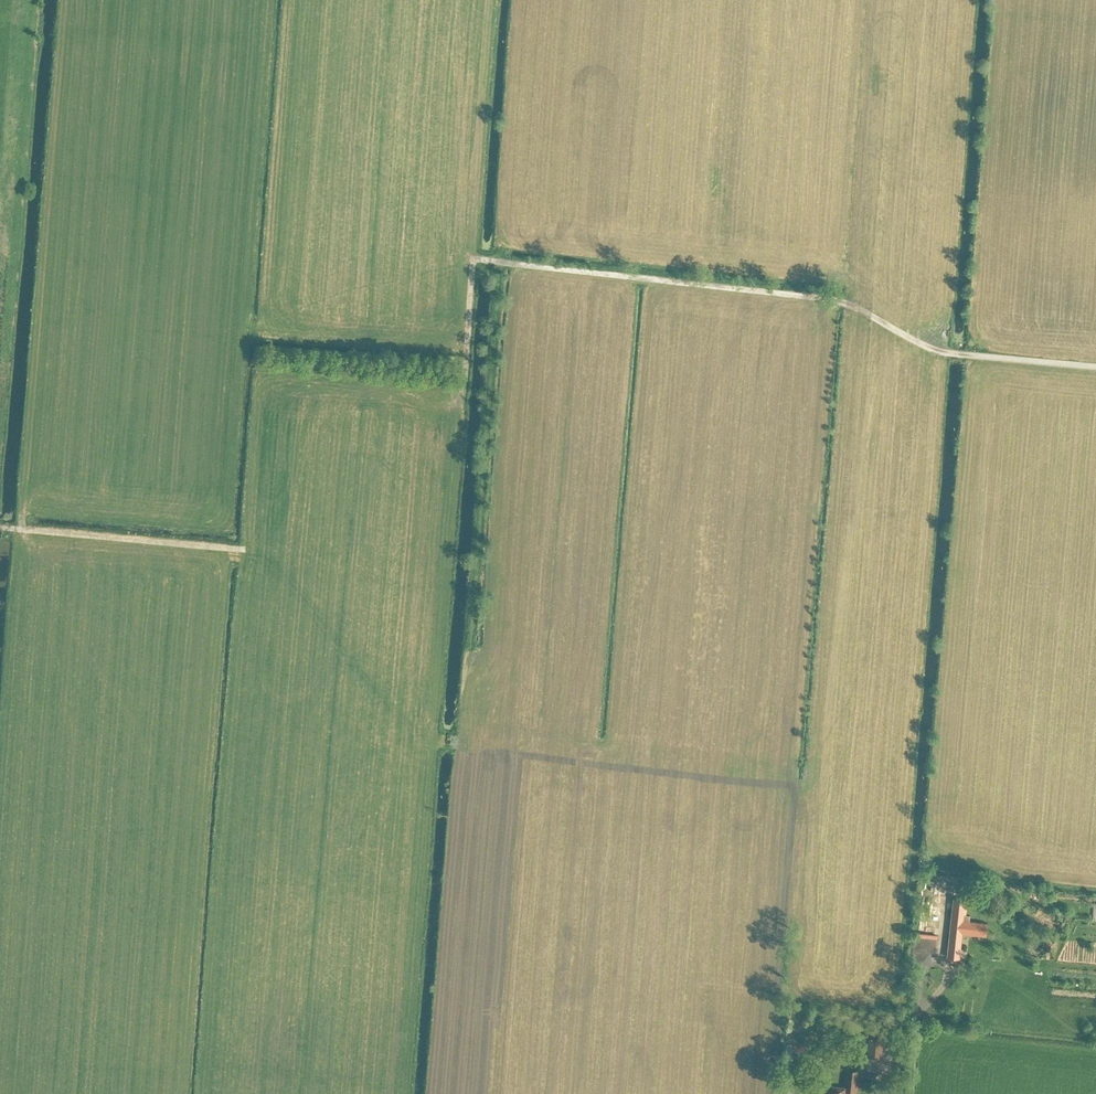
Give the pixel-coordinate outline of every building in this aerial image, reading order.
[(933,898),(952,900),(954,881),(935,879),(933,898)] [(1001,891),(1000,903),(1008,904),(1010,892),(1001,891)] [(969,916),(965,916),(966,901),(955,899),(951,935),(948,957),(957,958),(961,932),(984,934),(985,923),(968,921),(969,916)] [(940,916),(936,906),(929,905),(928,913),(921,913),(918,933),(937,936),(940,916)] [(867,1058),(881,1059),(884,1033),(877,1032),(876,1040),(869,1039),(867,1058)] [(895,1046),(896,1033),(887,1032),(886,1046),(895,1046)] [(829,1093),(856,1093),(858,1071),(845,1070),(843,1087),(830,1086),(829,1093)]
